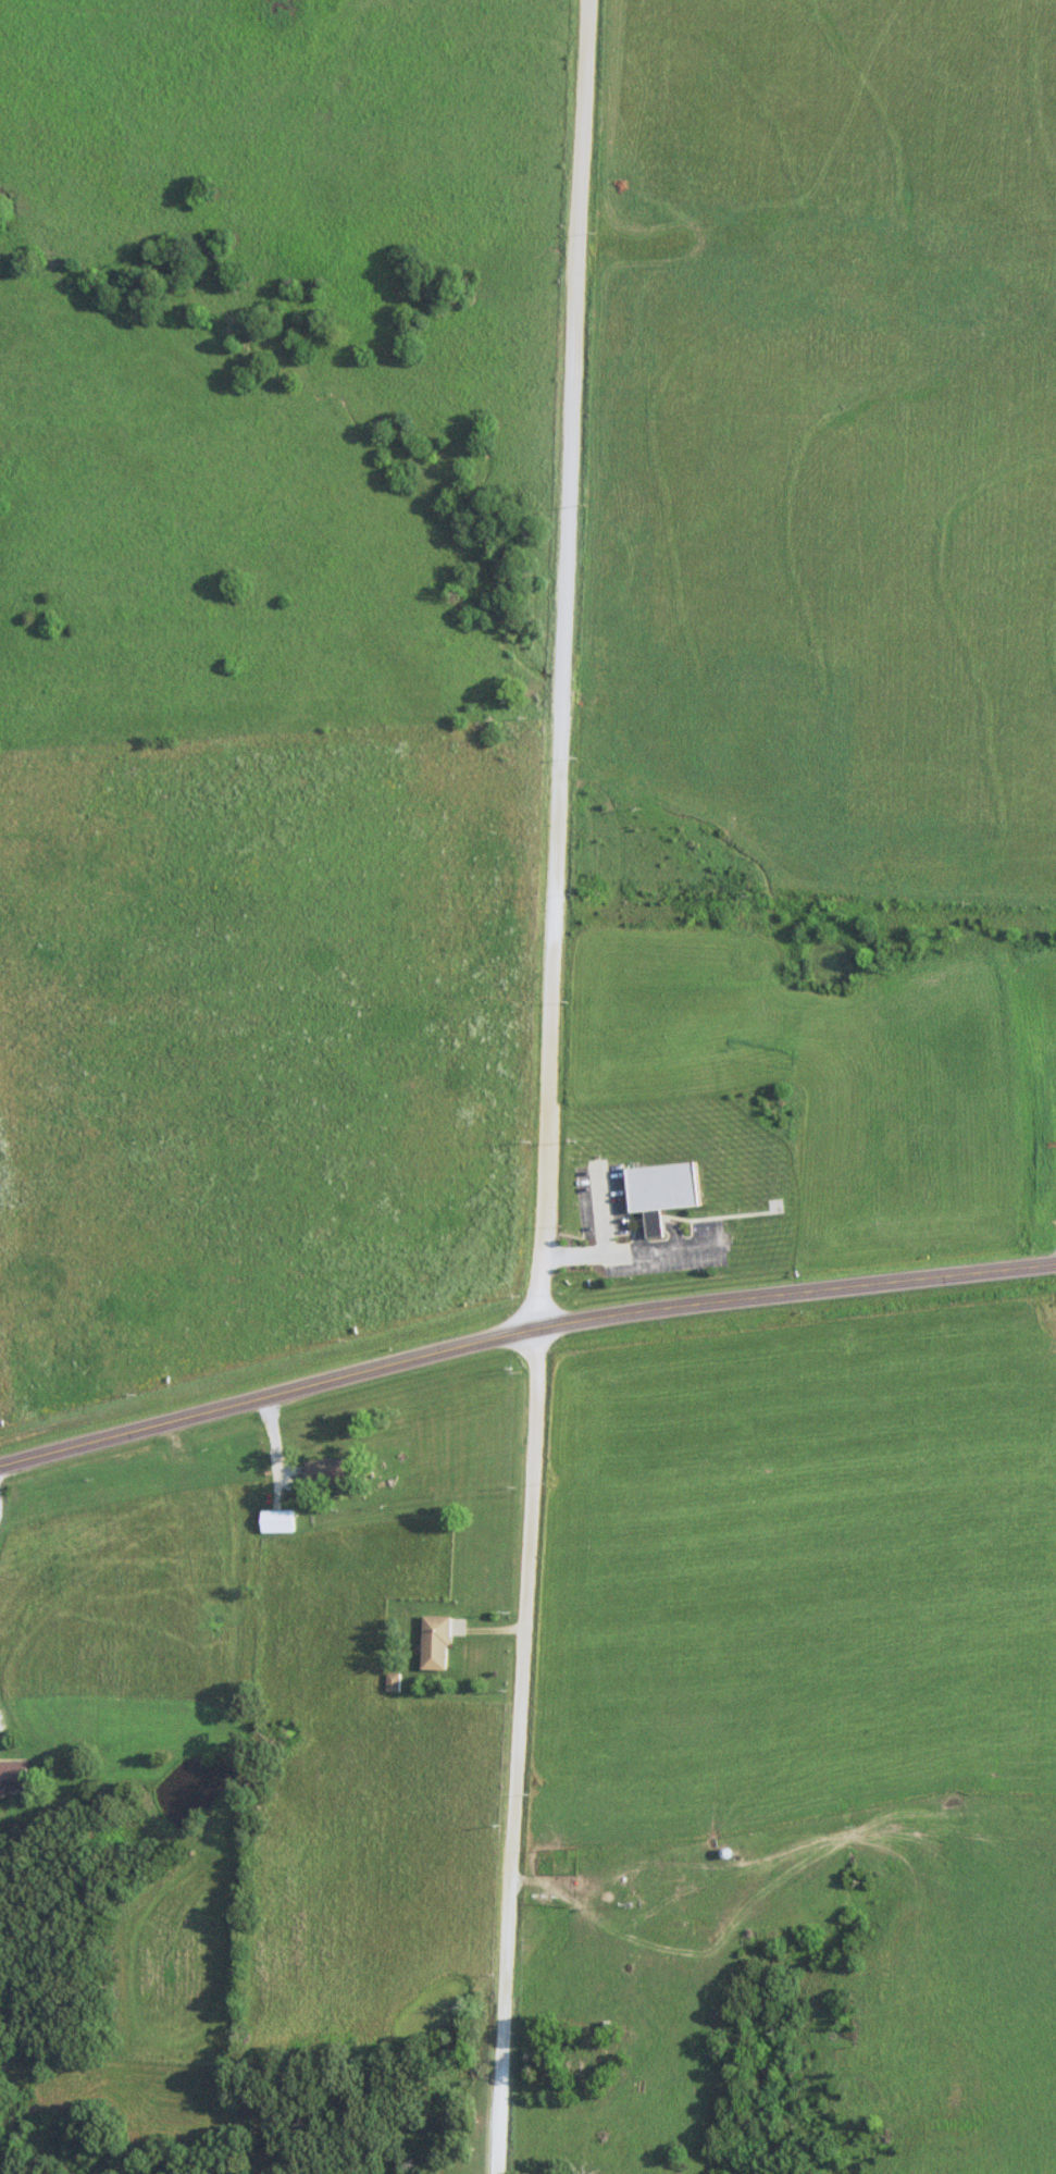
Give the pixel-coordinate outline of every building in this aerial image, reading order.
[(1045,136),(1055,142),(1055,118),(1045,136)] [(924,291),(908,292),(909,305),(926,304),(924,291)] [(868,639),(875,636),(871,629),(865,632),(868,639)] [(699,1206),(695,1161),(624,1167),(627,1211),(643,1210),(645,1239),(662,1238),(660,1209),(699,1206)] [(259,1510),(259,1532),(294,1532),(294,1510),(259,1510)] [(420,1671),(447,1671),(448,1616),(421,1615),(420,1671)] [(25,1792),(25,1763),(0,1763),(0,1792),(25,1792)]
